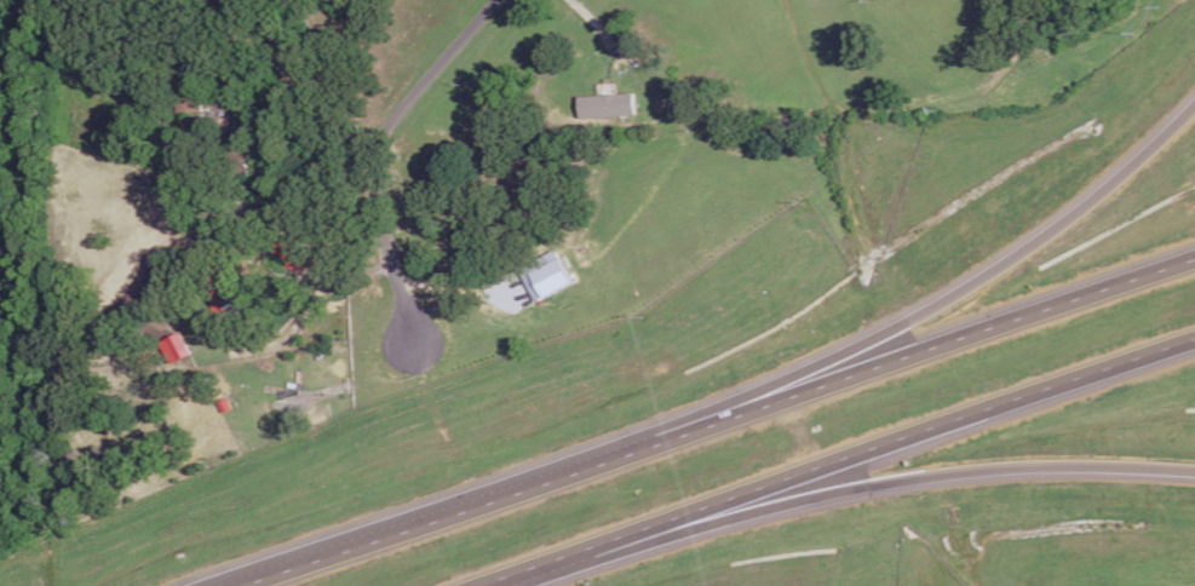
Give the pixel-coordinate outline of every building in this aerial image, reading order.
[(579,116),(634,114),(634,92),(578,94),(579,116)] [(571,284),(558,251),(519,266),(532,299),(571,284)] [(190,353),(180,332),(163,340),(173,362),(190,353)]
